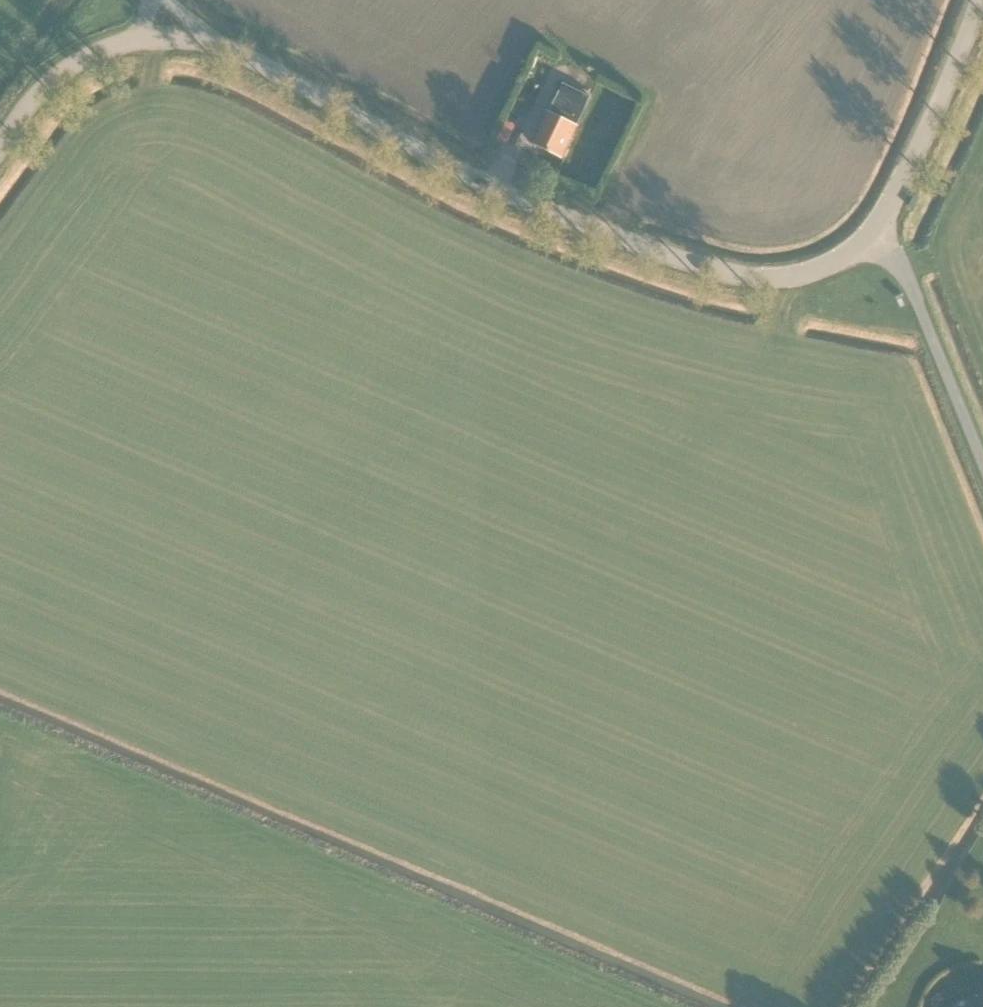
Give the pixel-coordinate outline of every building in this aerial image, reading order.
[(578,124),(592,96),(564,82),(550,111),(534,143),(563,157),(578,125),(578,124)] [(972,1000),(975,1006),(982,1006),(982,995),(972,1000)]
